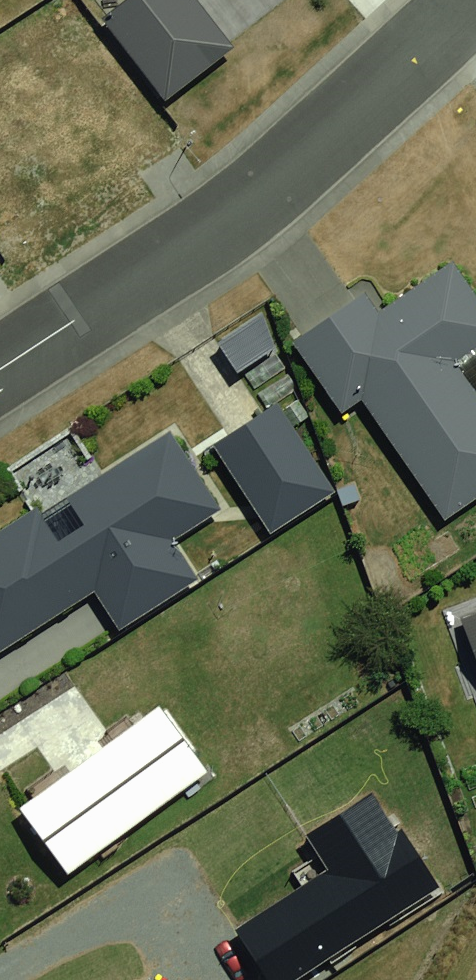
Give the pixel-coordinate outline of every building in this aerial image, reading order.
[(101,15),(158,89),(226,37),(198,0),(121,0),(101,15)] [(294,341),(424,533),(475,498),(475,389),(454,357),(475,342),(475,315),(442,264),(375,309),(365,293),(294,341)] [(282,411),(215,445),(256,525),(323,491),(282,411)] [(0,538),(0,645),(76,596),(101,634),(195,573),(166,529),(212,499),(166,429),(0,538)] [(449,610),(474,687),(475,686),(475,601),(449,610)] [(0,802),(0,808),(47,869),(185,764),(135,699),(0,802)] [(220,940),(246,979),(260,979),(411,882),(350,788),(298,821),(329,869),(220,940)]
